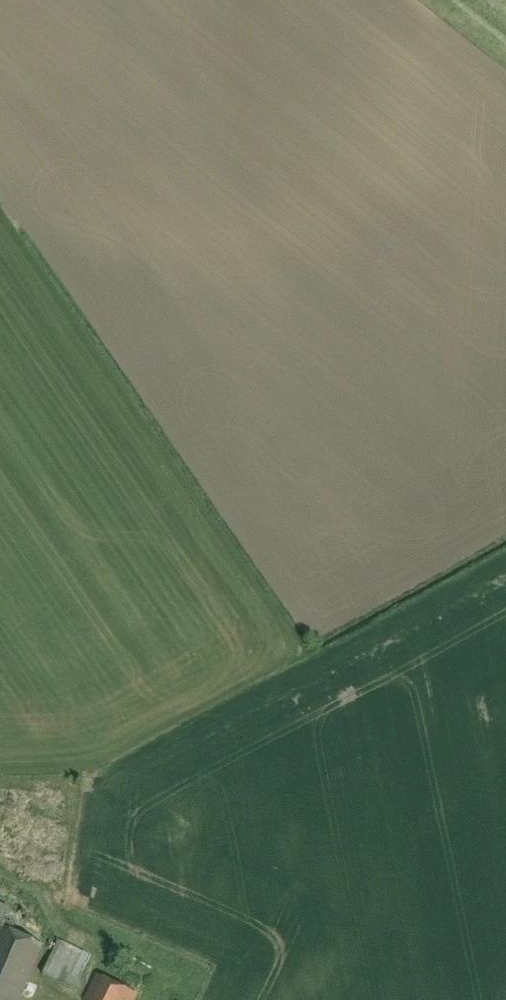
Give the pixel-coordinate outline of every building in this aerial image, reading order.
[(42,944),(1,926),(9,908),(0,904),(0,999),(18,999),(42,944)] [(75,989),(91,955),(59,939),(42,973),(75,989)] [(138,993),(96,972),(83,999),(84,999),(135,999),(138,993)]
